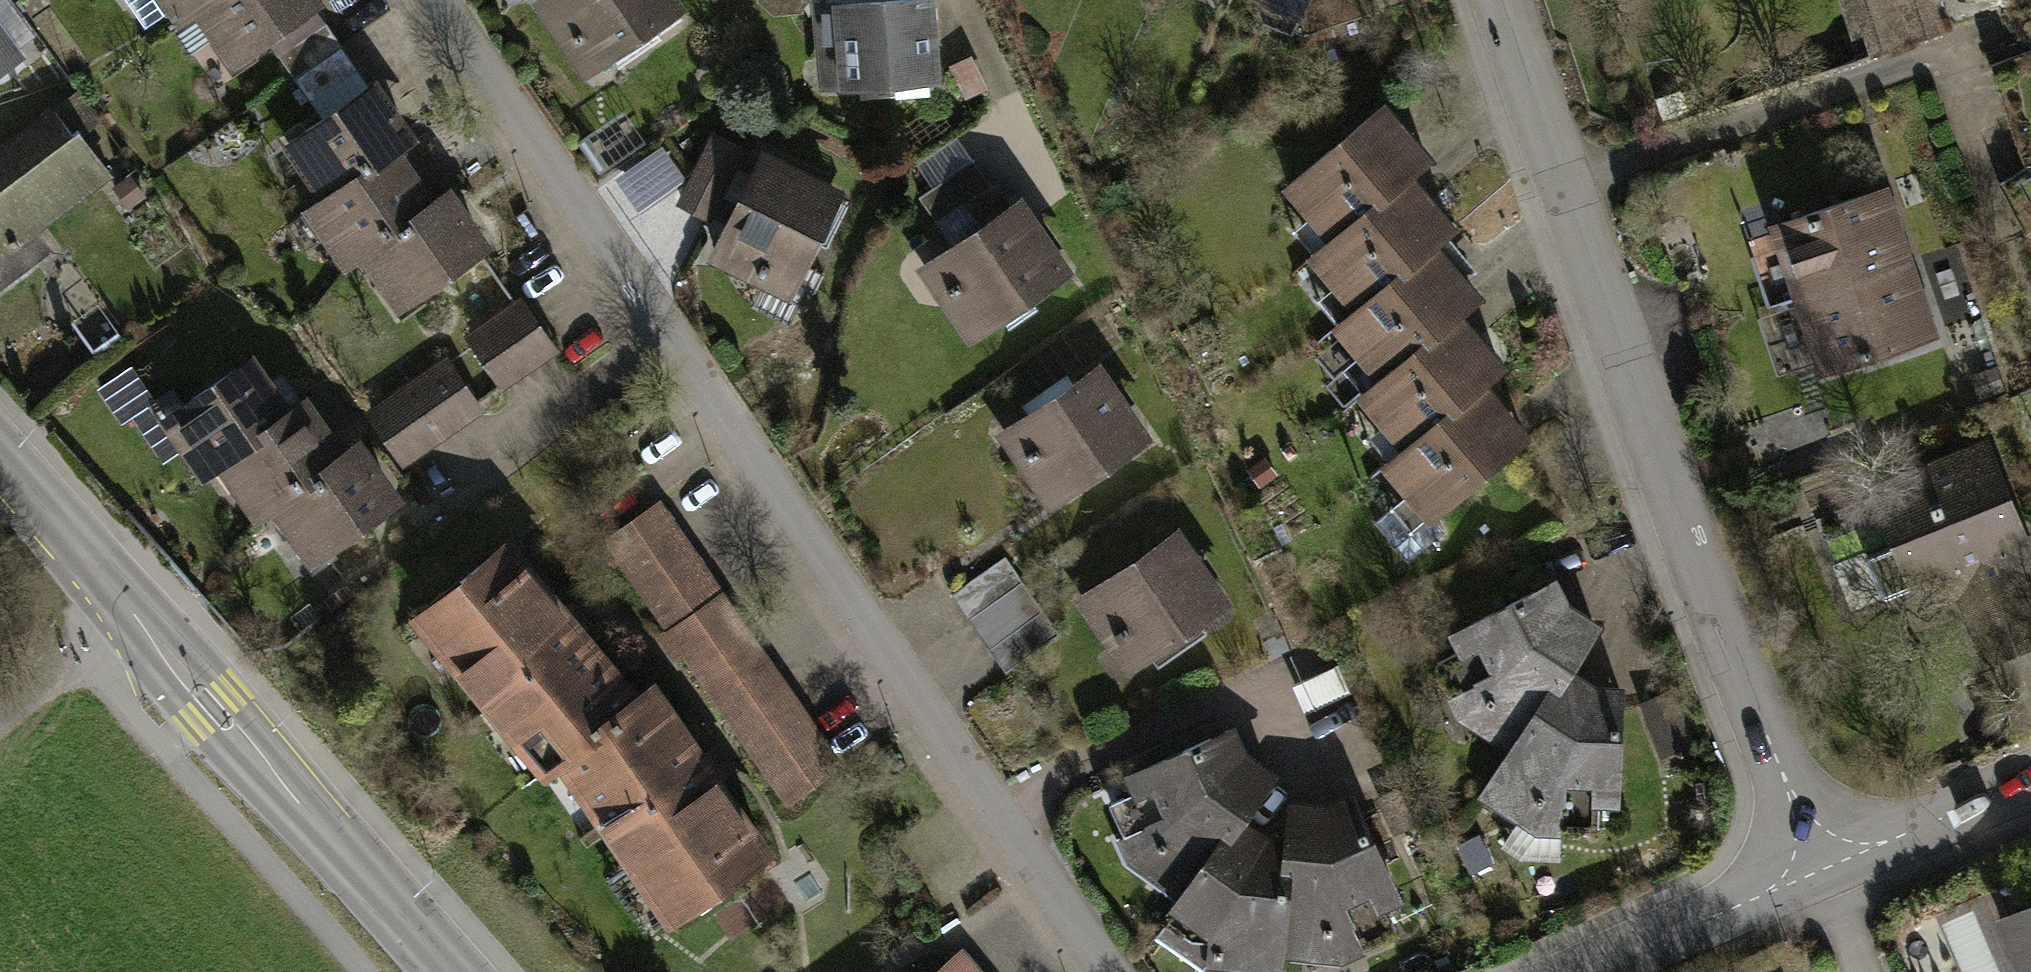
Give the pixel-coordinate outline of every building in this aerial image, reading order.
[(198,3),(202,0),(132,0),(148,24),(174,6),(181,15),(198,3)] [(294,78),(342,45),(326,22),(322,24),(309,5),(312,2),(311,0),(202,0),(198,3),(235,57),(269,33),(281,50),(277,53),(294,78)] [(542,1),(572,45),(582,38),(598,61),(674,8),(669,0),(544,0),(542,1)] [(936,77),(930,0),(871,0),(865,0),(825,4),(829,58),(841,57),(843,84),(936,77)] [(1301,12),(1293,30),(1303,34),(1377,9),(1374,0),(1275,0),(1301,12)] [(1942,33),(1931,0),(1851,0),(1860,28),(1905,12),(1915,42),(1942,33)] [(19,57),(0,31),(0,71),(19,57)] [(342,45),(294,78),(310,101),(357,68),(342,45)] [(407,141),(369,86),(291,139),(329,194),(391,152),(407,141)] [(59,108),(53,113),(70,135),(75,130),(79,136),(99,121),(79,96),(61,111),(59,108)] [(1288,185),(1333,238),(1407,176),(1427,159),(1382,106),(1288,185)] [(0,153),(0,285),(33,259),(14,234),(103,167),(79,136),(75,130),(70,135),(53,113),(0,153)] [(933,187),(973,160),(956,136),(916,162),(933,187)] [(732,162),(706,151),(682,202),(708,214),(732,162)] [(428,206),(391,152),(329,194),(313,205),(343,250),(336,254),(343,264),(367,248),(428,206)] [(622,182),(640,212),(680,188),(662,158),(622,182)] [(730,225),(716,253),(764,277),(770,267),(794,279),(835,195),(762,159),(755,175),(730,225)] [(990,184),(973,160),(933,187),(920,196),(936,220),(990,184)] [(1313,254),(1358,307),(1431,246),(1451,229),(1407,176),(1333,238),(1313,254)] [(955,247),(1015,205),(997,178),(990,184),(936,220),(955,247)] [(1779,223),(1803,294),(1904,261),(1880,189),(1779,223)] [(481,248),(444,194),(428,206),(367,248),(404,302),(481,248)] [(944,287),(976,332),(1062,272),(1015,205),(955,247),(939,258),(954,280),(944,287)] [(1337,324),(1382,377),(1455,315),(1475,299),(1457,277),(1465,270),(1447,248),(1439,255),(1431,246),(1358,307),(1337,324)] [(1803,294),(1827,366),(1928,332),(1904,261),(1803,294)] [(504,382),(551,350),(519,302),(472,335),(504,382)] [(1362,393),(1407,446),(1484,382),(1500,368),(1455,315),(1382,377),(1362,393)] [(1951,325),(1958,347),(1981,339),(1974,317),(1951,325)] [(446,362),(492,416),(507,402),(461,349),(446,362)] [(284,416),(246,361),(183,404),(172,388),(152,402),(131,371),(102,390),(124,422),(132,417),(158,455),(185,436),(207,469),(223,458),(284,416)] [(405,458),(476,409),(443,362),(372,411),(405,458)] [(1095,371),(1018,424),(1034,446),(1024,453),(1054,497),(1141,438),(1095,371)] [(1443,530),(1431,516),(1525,438),(1493,400),(1497,397),(1484,382),(1407,446),(1387,463),(1411,491),(1375,521),(1408,560),(1443,530)] [(301,404),(284,416),(223,458),(260,511),(277,500),(338,458),(301,404)] [(392,501),(355,446),(338,458),(277,500),(314,554),(392,501)] [(1879,492),(1899,542),(1865,556),(1882,598),(1953,570),(1988,658),(2030,641),(2030,603),(2009,548),(2023,542),(1986,449),(1879,492)] [(721,595),(658,504),(609,538),(672,629),(721,595)] [(1174,537),(1088,596),(1118,640),(1128,634),(1143,656),(1220,603),(1174,537)] [(627,703),(634,697),(578,629),(573,633),(558,615),(563,611),(506,543),(429,607),(471,659),(461,667),(519,738),(529,729),(556,762),(572,749),(627,703)] [(1022,581),(1005,557),(951,594),(968,618),(1022,581)] [(1022,581),(968,618),(989,648),(1042,610),(1022,581)] [(1563,607),(1550,583),(1457,632),(1465,647),(1436,662),(1454,695),(1474,684),(1489,712),(1482,724),(1515,746),(1563,672),(1594,626),(1563,607)] [(672,629),(683,646),(733,612),(721,595),(672,629)] [(989,648),(1006,671),(1059,634),(1042,610),(989,648)] [(733,612),(683,646),(712,688),(762,654),(733,612)] [(762,654),(712,688),(789,799),(838,765),(762,654)] [(1593,691),(1563,672),(1515,746),(1484,792),(1522,815),(1528,804),(1559,804),(1558,827),(1597,830),(1596,797),(1615,798),(1621,691),(1593,691)] [(627,703),(572,749),(592,778),(581,785),(633,860),(643,853),(682,909),(765,851),(714,778),(709,782),(697,762),(701,760),(651,687),(634,697),(627,703)] [(1670,696),(1646,706),(1662,748),(1686,739),(1670,696)] [(1240,755),(1229,730),(1119,780),(1126,796),(1111,804),(1124,834),(1116,839),(1127,863),(1150,879),(1155,870),(1183,891),(1186,892),(1235,822),(1270,776),(1240,755)] [(1399,791),(1381,798),(1394,828),(1412,820),(1399,791)] [(1291,805),(1288,844),(1279,949),(1282,949),(1321,953),(1322,938),(1350,925),(1360,946),(1393,931),(1380,902),(1396,895),(1352,799),(1328,810),(1291,805)] [(1279,949),(1288,844),(1263,841),(1235,822),(1186,892),(1183,891),(1176,901),(1179,904),(1156,935),(1202,968),(1210,956),(1280,964),(1282,949),(1279,949)] [(2009,919),(2019,942),(2028,939),(2030,946),(2030,910),(2009,919)] [(960,953),(937,971),(976,971),(960,953)]
